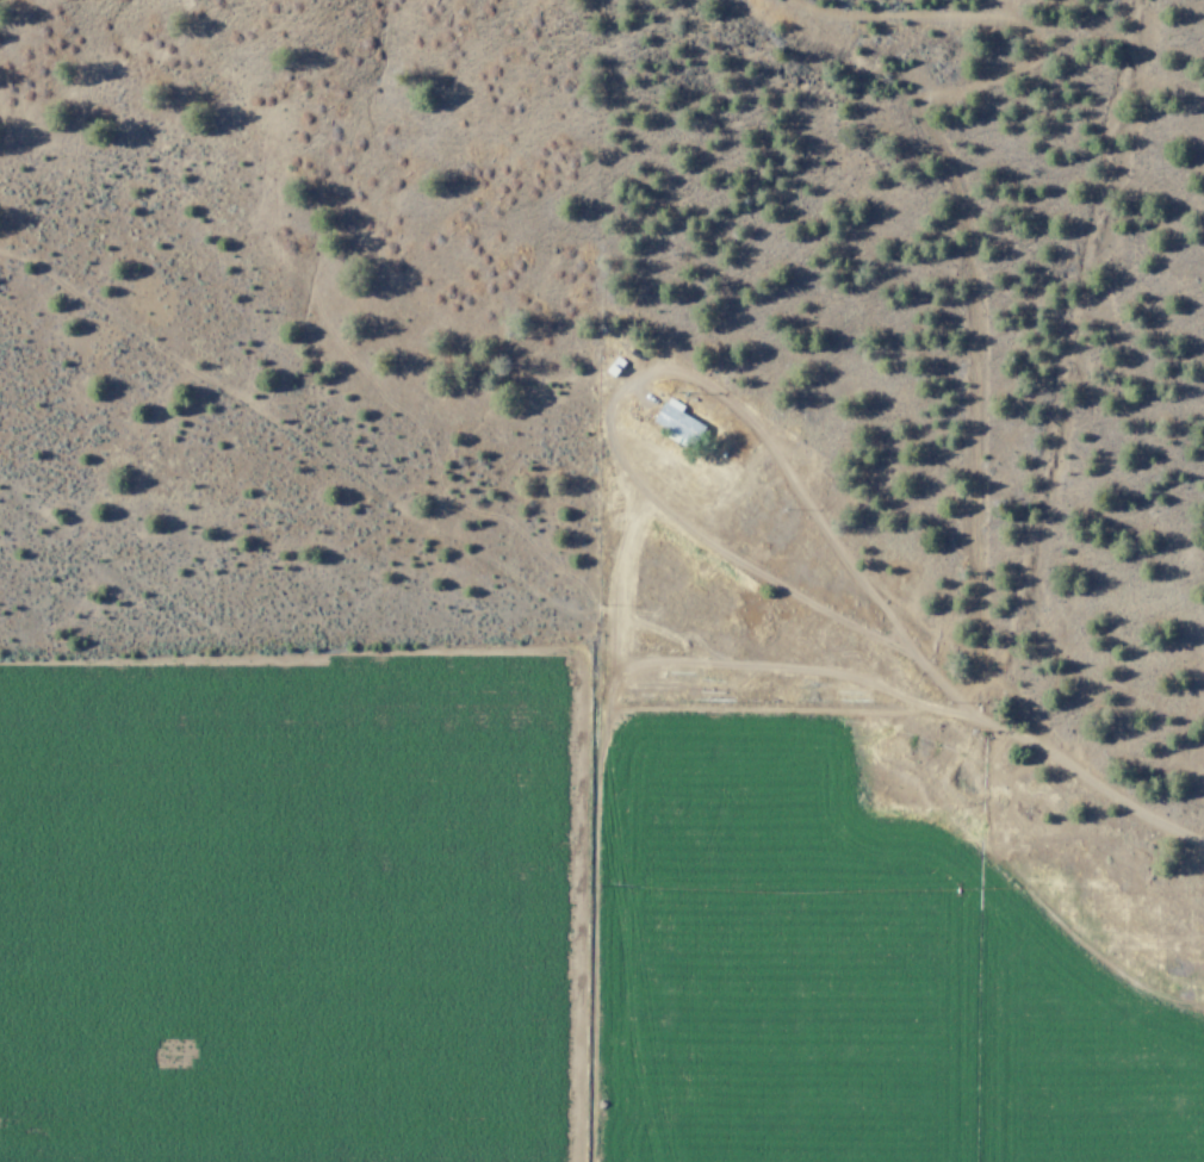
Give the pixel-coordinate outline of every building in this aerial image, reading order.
[(682,409),(665,397),(649,423),(690,449),(703,428),(679,413),(682,409)]
